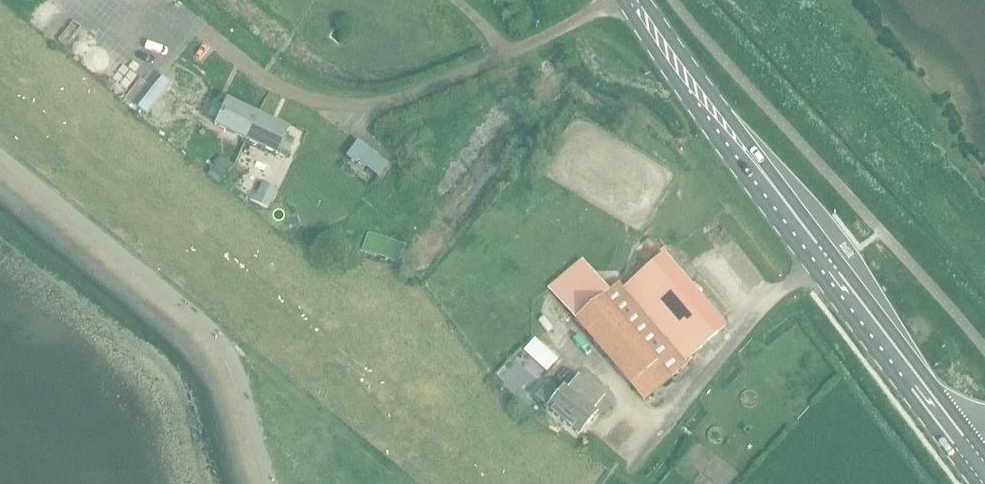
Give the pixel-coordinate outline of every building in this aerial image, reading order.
[(245,139),(256,116),(225,101),(222,108),(213,104),(208,114),(217,118),(214,124),(245,139)] [(256,116),(245,139),(276,154),(279,147),(288,151),(292,141),(284,137),(287,131),(256,116)] [(347,155),(376,176),(386,163),(356,142),(347,155)] [(205,173),(218,183),(232,166),(220,156),(205,173)] [(252,200),(267,207),(276,189),(261,182),(252,200)] [(681,360),(721,327),(659,252),(619,286),(616,282),(606,291),(579,259),(545,287),(640,401),(684,364),(681,360)] [(589,409),(600,395),(574,374),(563,388),(561,386),(556,393),(545,385),(532,401),(578,437),(596,414),(589,409)]
